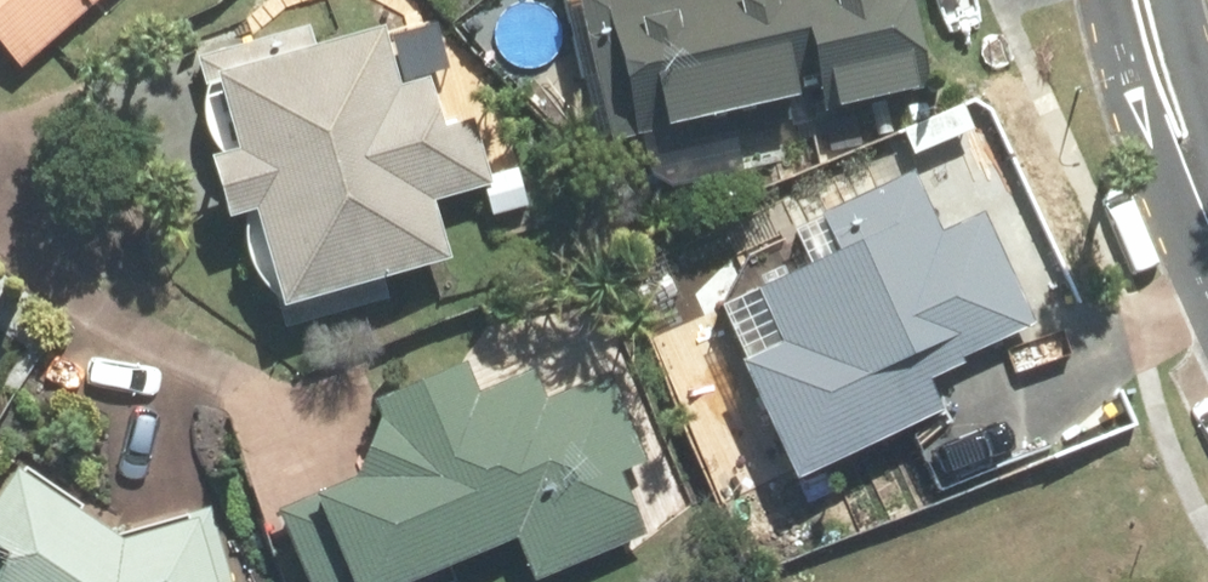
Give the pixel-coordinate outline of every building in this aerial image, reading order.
[(114,0),(0,0),(0,51),(23,78),(114,0)] [(606,141),(643,133),(655,186),(849,139),(845,123),(952,97),(929,0),(572,0),(606,141)] [(309,33),(211,53),(247,223),(270,218),(293,331),(402,309),(395,278),(460,265),(447,200),(479,194),(455,74),(411,83),(400,32),(312,50),(309,33)] [(791,349),(752,365),(801,484),(954,421),(936,377),(1044,334),(998,221),(951,241),(922,170),(824,210),(842,254),(765,285),(791,349)] [(612,320),(389,389),(369,480),(289,512),(316,581),(412,581),(526,538),(543,581),(565,581),(653,548),(627,482),(670,465),(612,320)] [(16,471),(0,498),(0,581),(236,581),(217,515),(127,539),(16,471)]
